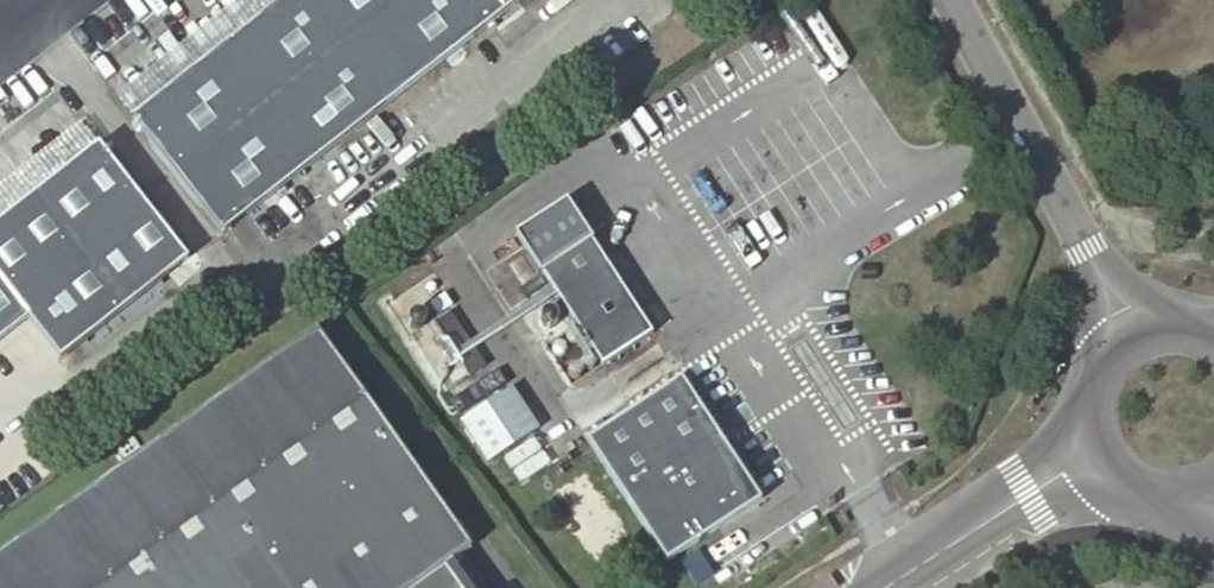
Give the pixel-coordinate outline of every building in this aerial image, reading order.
[(134,114),(226,231),(521,0),(280,0),(134,114)] [(0,222),(0,336),(31,312),(64,353),(190,254),(102,142),(0,222)] [(654,336),(571,210),(521,242),(577,328),(604,369),(654,336)] [(456,387),(478,370),(440,318),(418,334),(456,387)] [(604,369),(577,328),(547,348),(573,389),(604,369)] [(315,330),(0,557),(0,587),(414,587),(446,565),(472,546),(315,330)] [(678,375),(584,437),(665,560),(759,498),(678,375)] [(461,425),(491,467),(543,429),(512,388),(461,425)] [(446,565),(414,587),(463,587),(446,565)]
